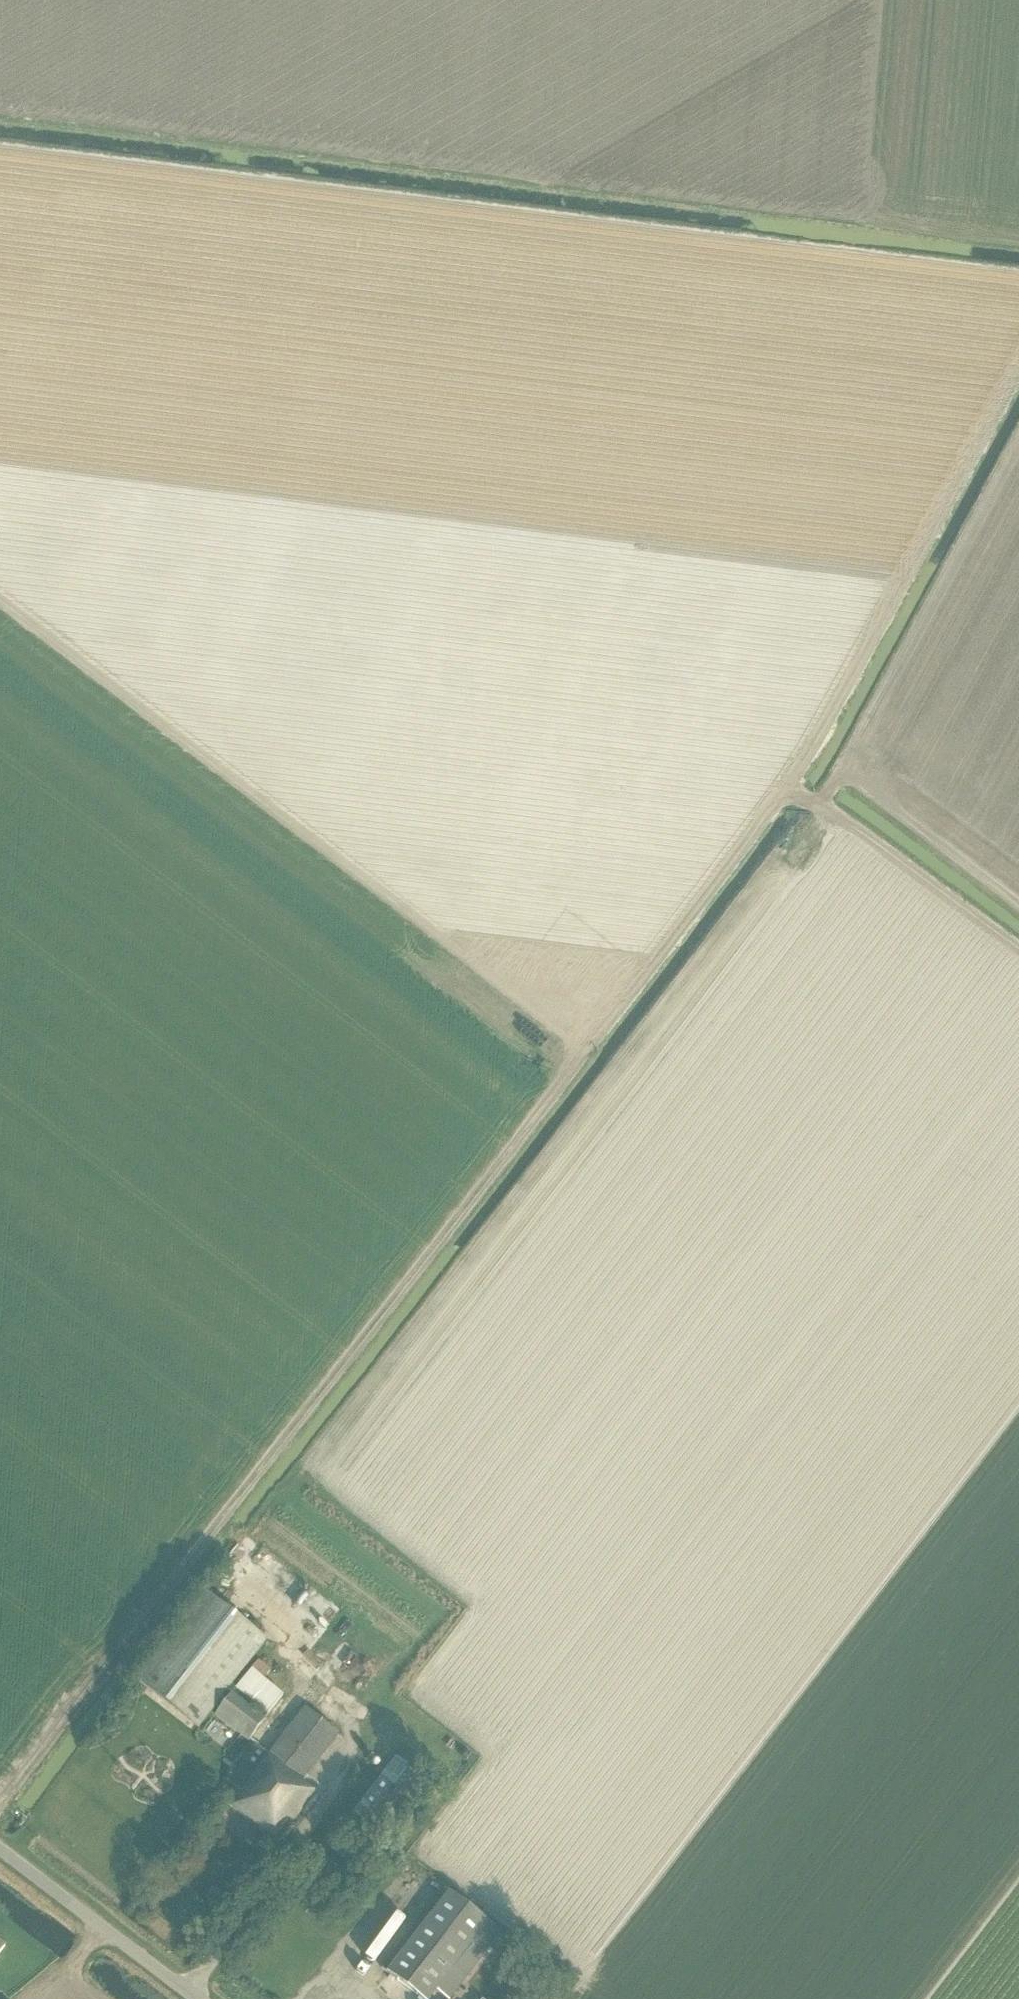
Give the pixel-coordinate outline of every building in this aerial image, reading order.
[(303,1546),(312,1528),(303,1524),(294,1542),(303,1546)] [(202,1588),(133,1677),(199,1728),(268,1639),(202,1588)] [(258,1661),(236,1688),(266,1713),(281,1694),(262,1679),(270,1670),(258,1661)] [(266,1719),(256,1711),(233,1692),(215,1716),(249,1741),(266,1719)] [(228,1781),(235,1787),(225,1802),(278,1844),(317,1794),(302,1783),(340,1733),(305,1707),(269,1753),(255,1743),(228,1781)] [(435,1789),(395,1758),(352,1813),(359,1819),(345,1838),(378,1863),(435,1789)] [(449,1891),(429,1916),(417,1933),(391,1966),(387,1973),(422,1998),(432,1998),(438,1991),(448,1998),(451,1998),(503,1932),(449,1891)] [(423,1911),(411,1928),(417,1933),(429,1916),(423,1911)] [(372,1974),(413,1924),(403,1916),(362,1966),(372,1974)] [(385,1962),(380,1968),(387,1973),(391,1966),(385,1962)]
